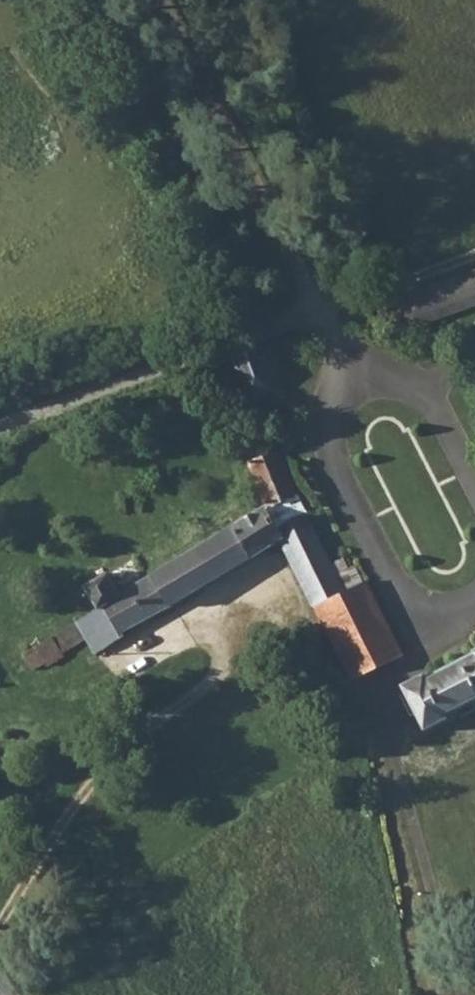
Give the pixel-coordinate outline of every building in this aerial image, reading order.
[(385,303),(397,335),(474,307),(474,271),(385,303)] [(262,348),(221,364),(228,386),(240,382),(252,395),(267,389),(271,376),(262,348)] [(97,613),(24,656),(33,672),(45,665),(47,668),(65,657),(63,654),(84,641),(95,656),(121,639),(120,636),(253,558),(255,558),(281,541),(286,549),(286,551),(352,682),(404,658),(366,584),(364,585),(344,594),(330,566),(276,452),(247,465),(264,510),(120,597),(106,575),(83,588),(97,613)] [(343,561),(330,566),(344,594),(364,585),(355,569),(348,572),(343,561)] [(428,683),(425,679),(404,689),(427,735),(448,724),(446,720),(474,705),(474,659),(428,683)]
